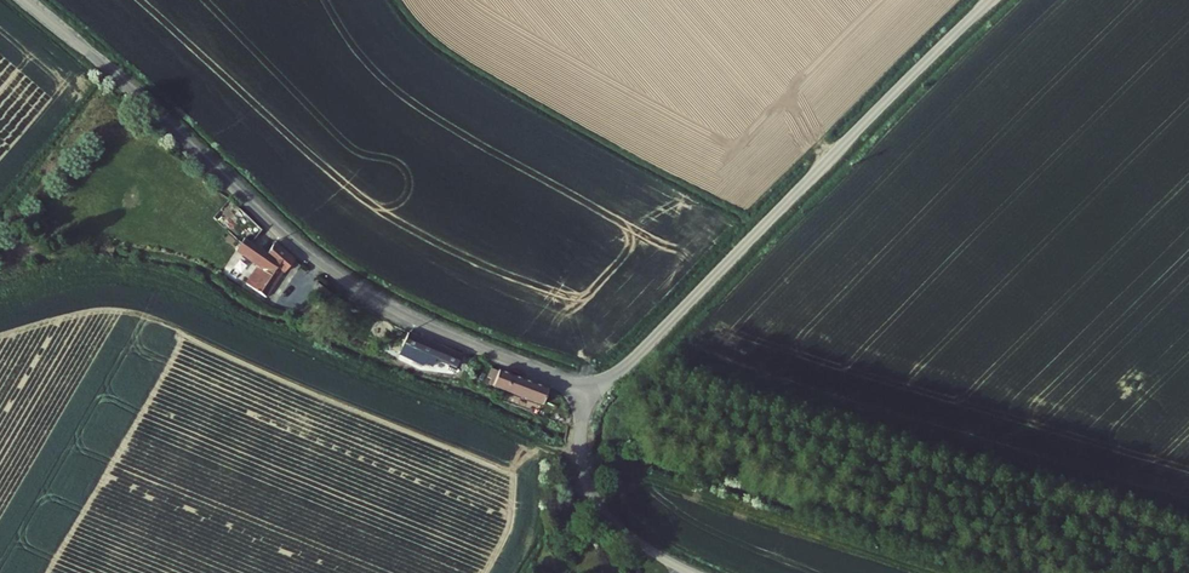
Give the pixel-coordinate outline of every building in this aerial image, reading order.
[(238,203),(224,219),(247,237),(239,248),(251,257),(265,267),(253,285),(264,293),(278,275),(280,277),(293,257),(276,241),(269,249),(253,239),(262,226),(238,203)] [(251,257),(239,248),(234,254),(247,262),(251,257)] [(402,347),(417,354),(420,349),(458,365),(463,350),(411,330),(402,347)] [(491,382),(540,404),(547,390),(500,369),(495,378),(493,377),(491,382)]
